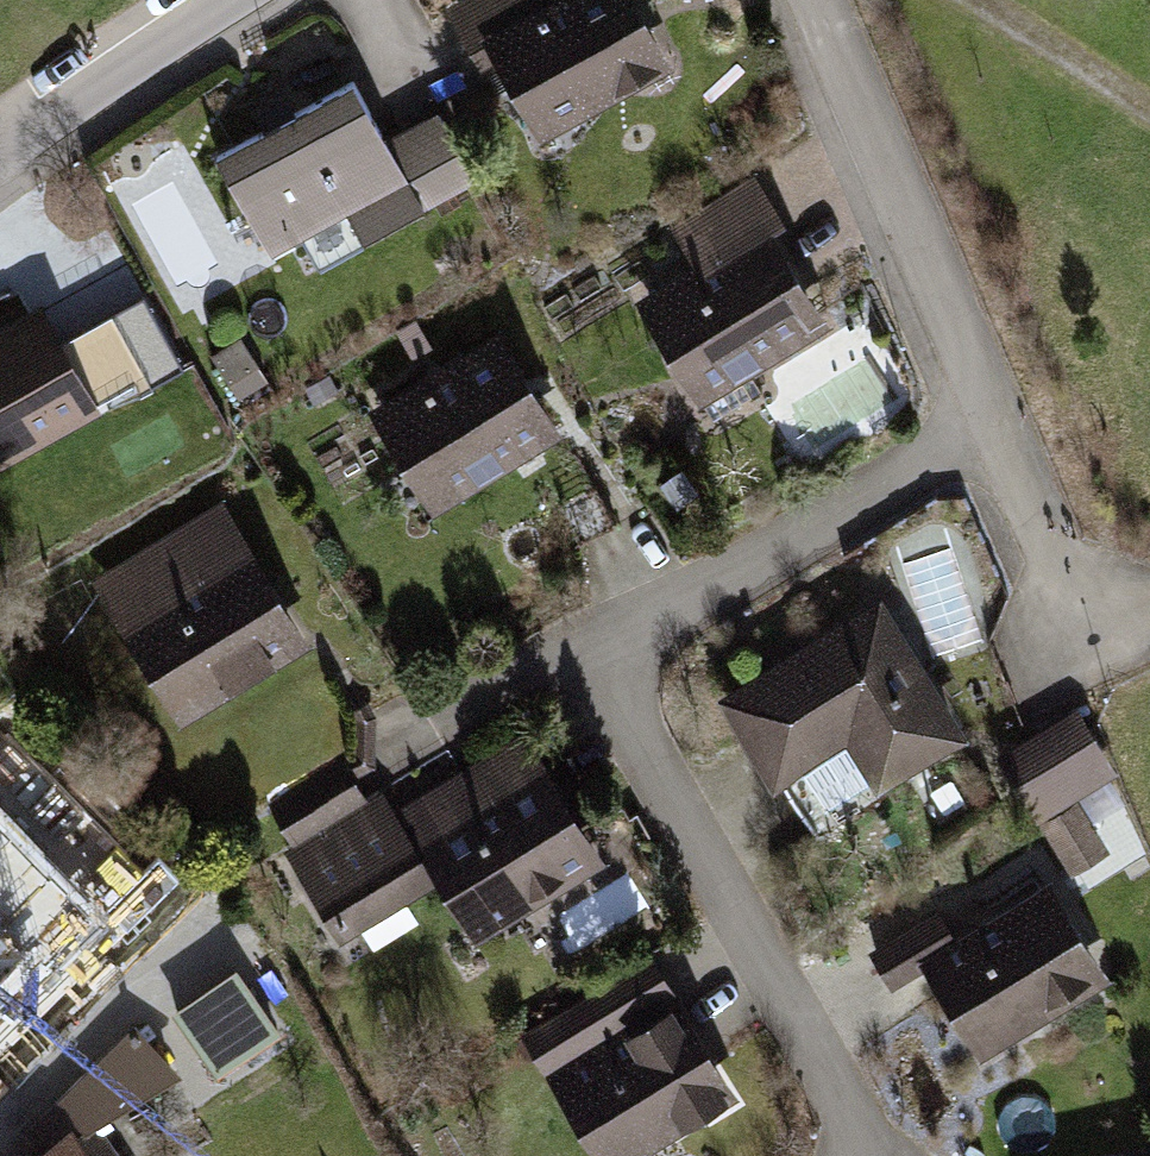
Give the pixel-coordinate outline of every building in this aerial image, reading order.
[(630,0),(474,0),(451,13),(538,160),(677,79),(630,0)] [(360,263),(476,193),(431,119),(376,152),(339,91),(208,169),(272,275),(342,233),(360,263)] [(699,417),(828,339),(771,245),(787,236),(754,181),(666,234),(691,275),(634,309),(699,417)] [(35,312),(0,333),(0,487),(171,383),(125,308),(58,349),(35,312)] [(438,525),(560,446),(490,338),(368,418),(438,525)] [(312,660),(223,513),(89,594),(178,741),(312,660)] [(875,605),(717,705),(776,799),(843,757),(875,809),(968,750),(875,605)] [(1075,894),(1118,867),(1083,811),(1117,790),(1075,723),(998,771),(1075,894)] [(104,956),(180,883),(159,859),(143,875),(7,734),(0,741),(0,1059),(104,956)] [(466,952),(603,871),(526,742),(398,817),(378,783),(278,842),(342,950),(433,896),(466,952)] [(982,1078),(1115,992),(1047,886),(955,945),(936,916),(869,959),(898,1003),(923,987),(982,1078)] [(744,1123),(652,972),(523,1050),(588,1155),(690,1155),(744,1123)] [(71,1128),(174,1068),(132,1022),(34,1120),(49,1136),(19,1155),(89,1155),(71,1128)]
